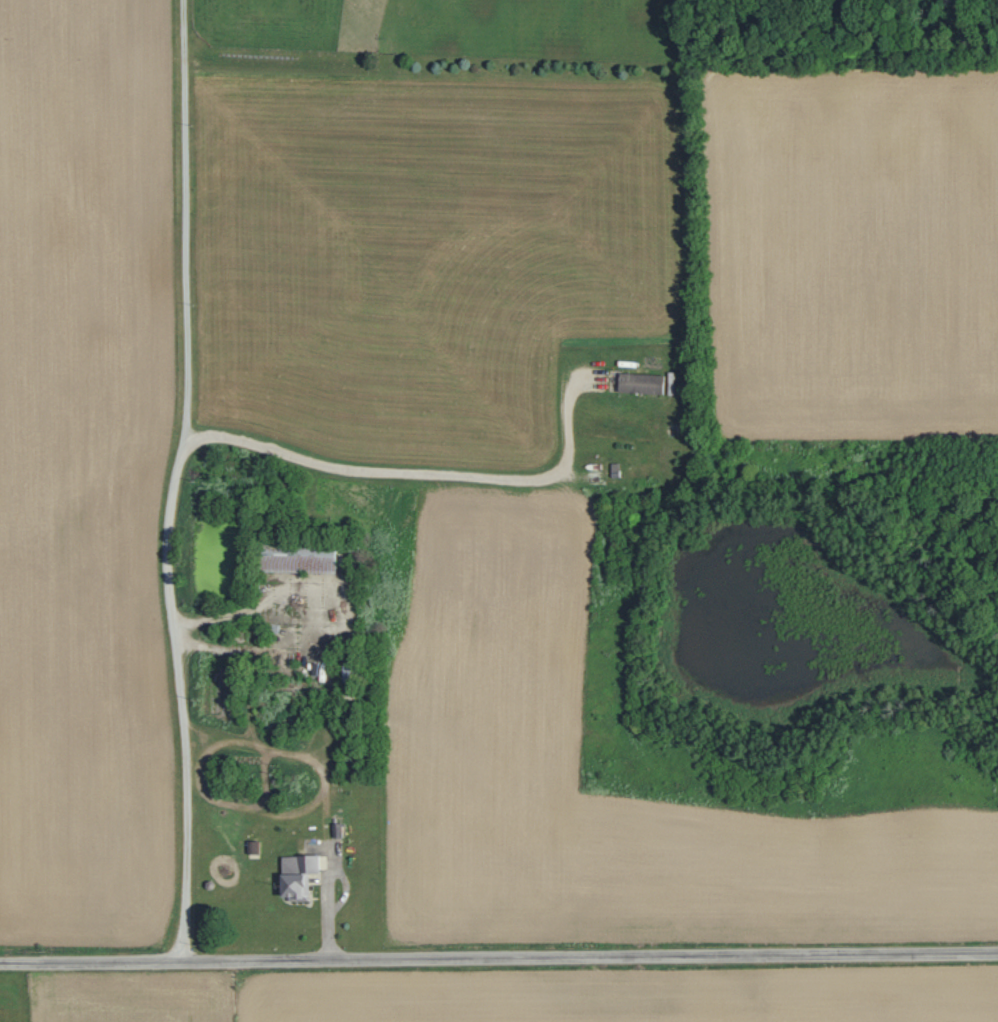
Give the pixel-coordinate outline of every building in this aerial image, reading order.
[(662,374),(618,373),(617,392),(662,394),(662,374)] [(280,856),(280,897),(288,897),(288,900),(308,900),(308,884),(318,884),(318,855),(280,856)]
